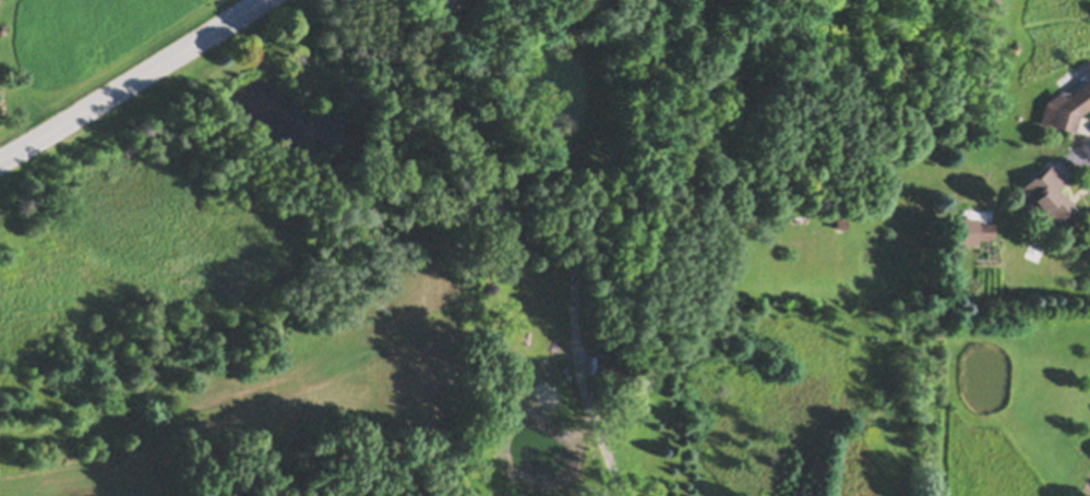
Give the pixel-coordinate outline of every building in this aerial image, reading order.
[(1067,94),(1089,76),(1089,104),(1080,111),(1079,112),(1075,128),(1041,120),(1046,99),(1061,87),(1067,94)] [(1067,194),(1068,194),(1073,197),(1071,198),(1080,208),(1061,226),(1054,219),(1051,222),(1040,210),(1044,206),(1034,195),(1032,196),(1020,182),(1033,170),(1035,172),(1050,160),(1064,176),(1056,182),(1067,194)] [(837,210),(848,210),(848,225),(837,225),(837,210)] [(977,235),(977,220),(994,220),(994,235),(977,235)] [(595,352),(618,356),(613,374),(595,370),(594,373),(590,372),(595,352)]
